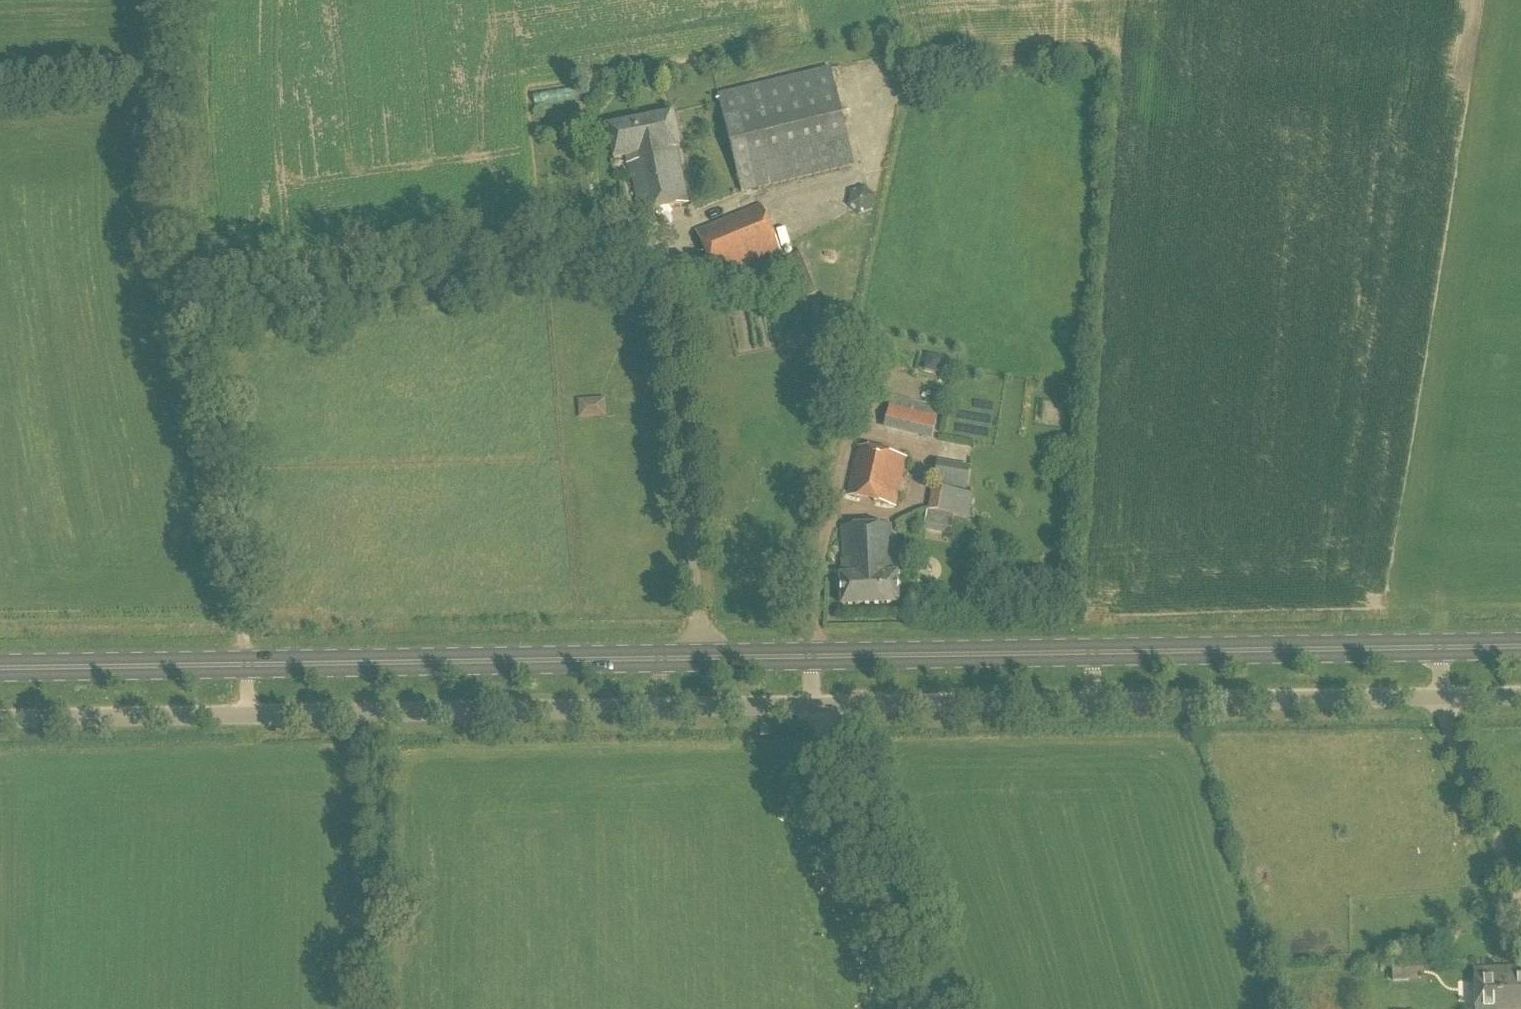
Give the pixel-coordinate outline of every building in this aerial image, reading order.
[(741,193),(854,166),(831,70),(718,97),(741,193)] [(678,148),(677,147),(671,115),(607,128),(614,161),(628,158),(640,215),(688,204),(676,148),(678,148)] [(714,278),(780,251),(761,206),(696,233),(714,278)] [(591,408),(592,419),(610,418),(610,407),(591,408)] [(895,508),(906,460),(858,448),(847,496),(895,508)] [(965,492),(970,467),(937,461),(932,487),(928,512),(970,519),(974,494),(965,492)] [(892,574),(890,526),(843,528),(845,576),(840,577),(842,607),(898,604),(897,574),(892,574)] [(970,657),(970,667),(992,667),(992,658),(970,657)] [(1419,982),(1419,969),(1398,971),(1399,983),(1419,982)] [(1474,970),(1475,1008),(1520,1008),(1520,969),(1474,970)]
